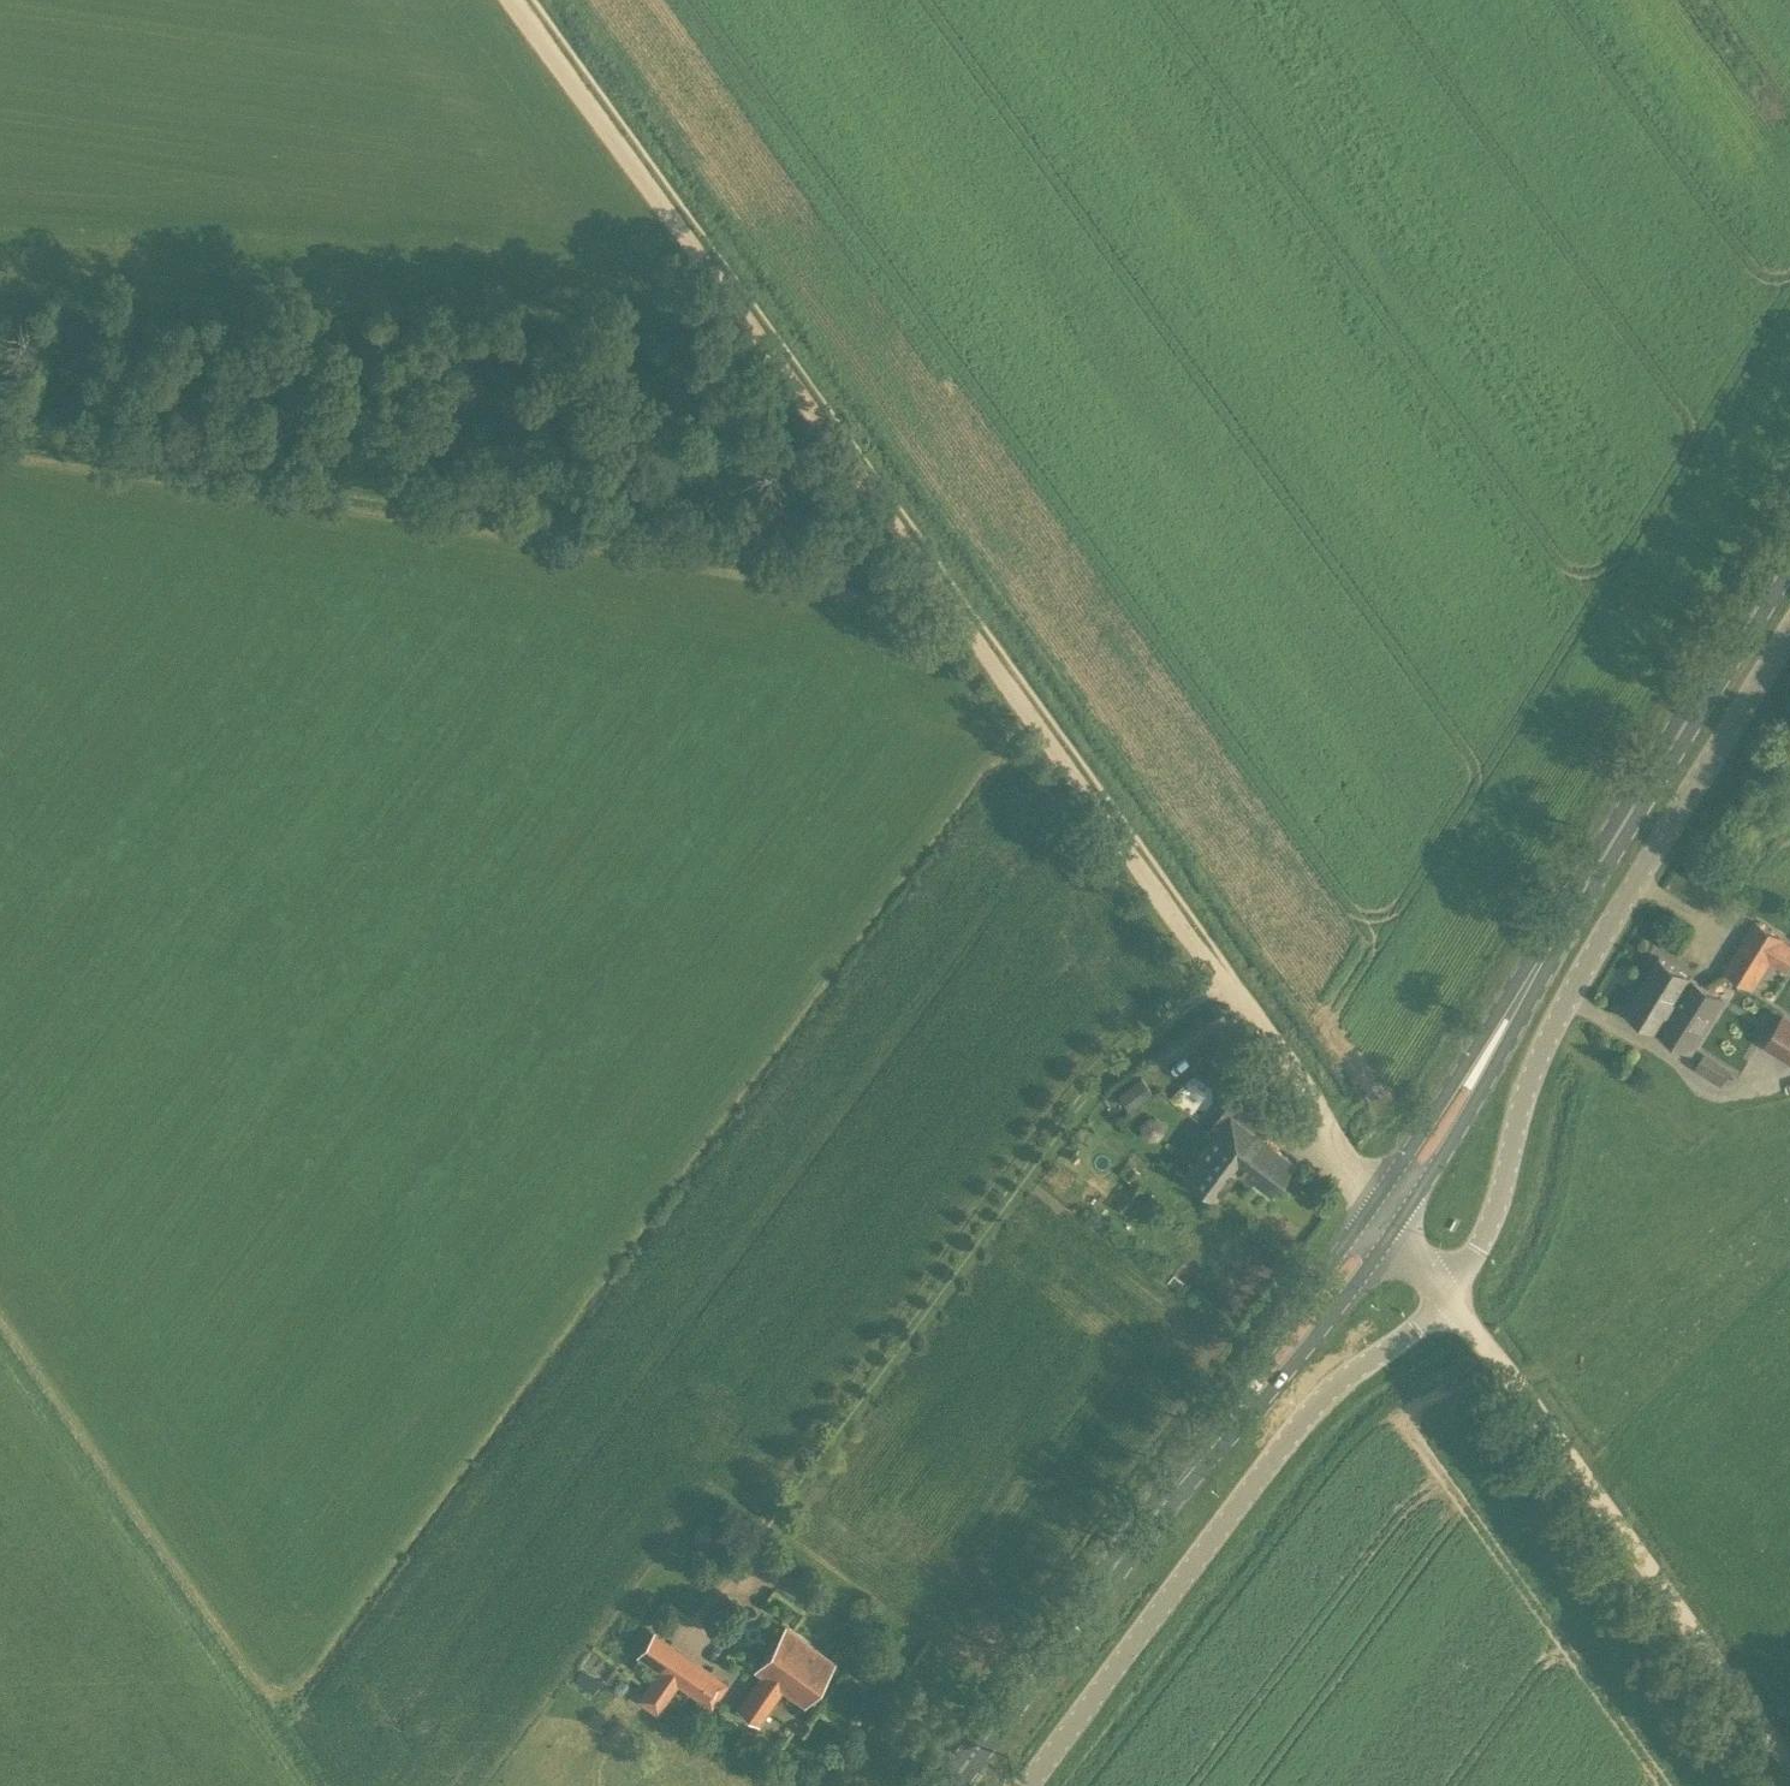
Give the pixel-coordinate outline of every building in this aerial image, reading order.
[(1722,970),(1753,989),(1785,937),(1754,918),(1722,970)] [(1621,1006),(1653,1026),(1669,1001),(1678,1007),(1691,986),(1697,989),(1700,983),(1655,954),(1621,1006)] [(1669,1001),(1653,1026),(1692,1052),(1726,999),(1700,983),(1697,989),(1691,986),(1678,1007),(1669,1001)] [(1783,1011),(1762,1044),(1789,1061),(1789,1016),(1783,1011)] [(1704,1049),(1693,1066),(1721,1084),(1732,1067),(1704,1049)] [(1191,1071),(1232,1102),(1243,1087),(1202,1056),(1191,1071)] [(1140,1076),(1118,1092),(1128,1108),(1151,1091),(1140,1076)] [(1230,1114),(1215,1134),(1230,1146),(1223,1155),(1228,1159),(1227,1161),(1238,1169),(1239,1170),(1237,1173),(1248,1181),(1250,1178),(1268,1192),(1270,1190),(1275,1190),(1279,1186),(1277,1181),(1292,1161),(1230,1114)] [(1215,1134),(1185,1174),(1216,1198),(1238,1169),(1227,1161),(1228,1159),(1223,1155),(1230,1146),(1215,1134)] [(763,1673),(738,1709),(758,1722),(782,1687),(804,1702),(833,1661),(785,1627),(756,1669),(763,1673)] [(696,1697),(714,1671),(669,1640),(651,1666),(657,1670),(637,1698),(658,1713),(678,1684),(696,1697)]
